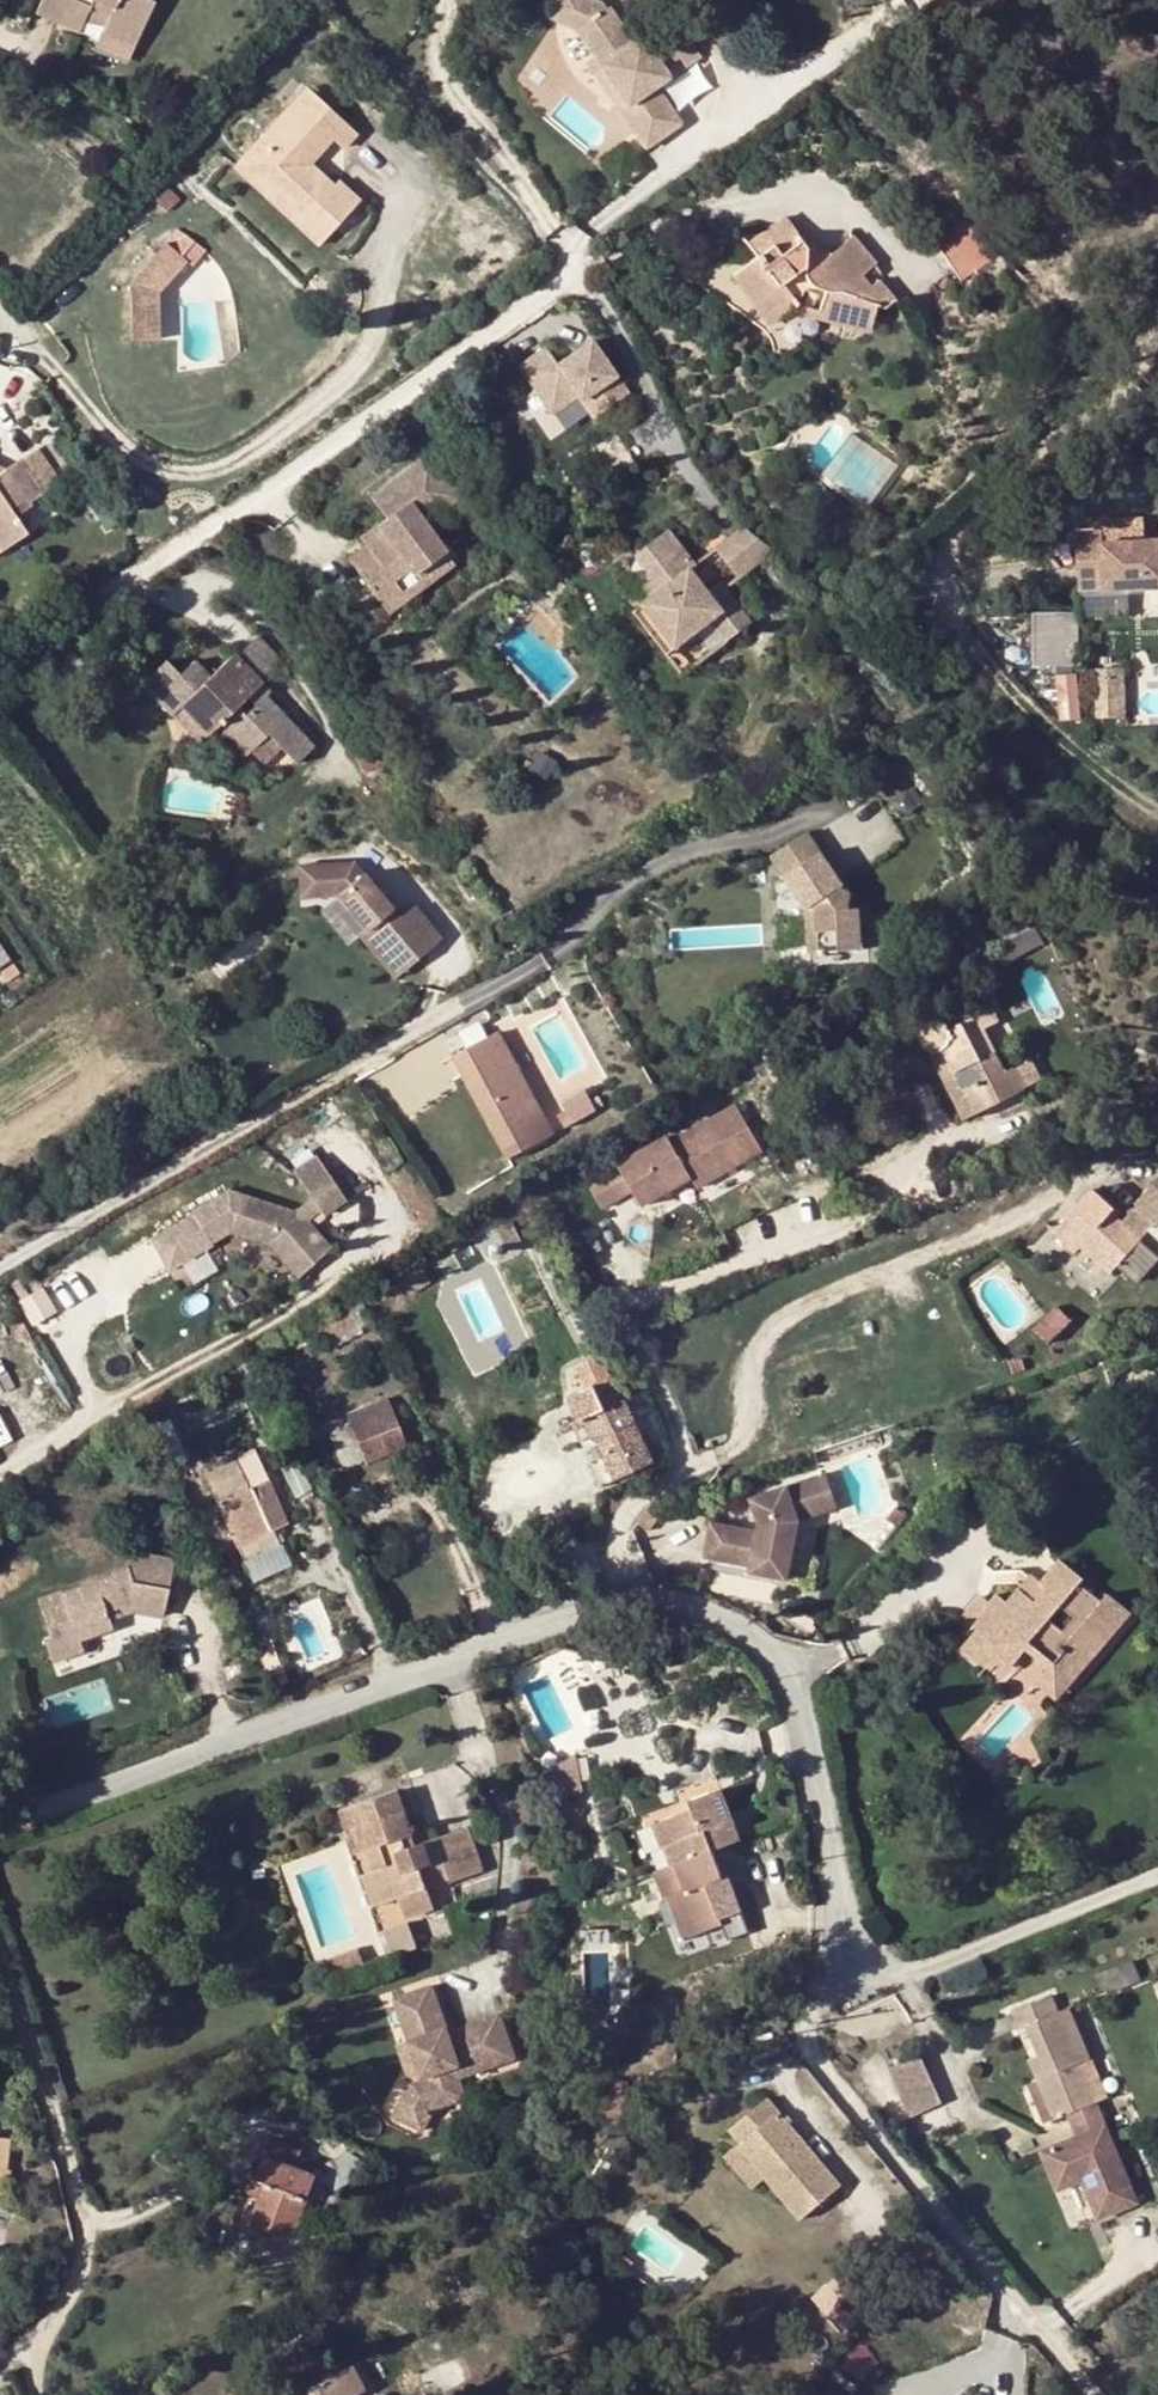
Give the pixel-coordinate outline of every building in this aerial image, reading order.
[(101,33),(134,49),(154,5),(144,0),(41,0),(35,15),(78,35),(90,9),(108,17),(101,33)] [(548,17),(578,29),(646,140),(677,121),(654,84),(689,62),(662,18),(634,36),(612,1),(607,5),(604,0),(555,0),(548,17)] [(134,49),(101,33),(95,46),(129,61),(134,49)] [(297,175),(309,163),(329,140),(341,150),(356,133),(305,89),(232,171),(256,192),(264,182),(287,202),(305,182),(297,175)] [(334,186),(309,163),(297,175),(305,182),(287,202),(264,182),(256,192),(296,228),(334,186)] [(337,181),(334,186),(296,228),(318,248),(360,201),(337,181)] [(772,246),(754,259),(764,272),(748,285),(766,310),(761,315),(769,326),(791,310),(798,303),(792,298),(796,278),(811,281),(808,291),(820,293),(817,308),(842,314),(841,321),(871,328),(875,305),(884,307),(893,300),(879,281),(870,288),(856,285),(859,275),(873,264),(851,237),(827,256),(814,267),(802,263),(804,240),(787,218),(763,236),(772,246)] [(967,224),(956,232),(995,267),(967,224)] [(995,267),(956,232),(939,244),(967,286),(995,267)] [(746,250),(754,259),(772,246),(763,236),(746,250)] [(827,256),(804,240),(802,263),(814,267),(827,256)] [(160,298),(188,266),(166,247),(130,287),(131,345),(161,344),(160,298)] [(764,272),(754,259),(731,276),(761,315),(766,310),(748,285),(764,272)] [(798,303),(791,310),(841,321),(842,314),(817,308),(798,303)] [(544,346),(517,364),(536,393),(522,402),(548,440),(589,412),(594,419),(632,394),(594,339),(557,364),(544,346)] [(33,449),(17,462),(41,496),(60,483),(33,449)] [(427,526),(462,501),(430,457),(369,502),(391,531),(347,563),(375,601),(409,575),(413,580),(448,554),(427,526)] [(17,462),(5,470),(25,499),(29,504),(41,496),(17,462)] [(0,552),(26,534),(14,519),(9,511),(25,499),(5,470),(0,475),(0,552)] [(29,504),(25,499),(9,511),(14,519),(31,506),(29,504)] [(1147,546),(1145,524),(1102,526),(1103,536),(1077,538),(1081,599),(1157,596),(1157,546),(1147,546)] [(773,554),(742,531),(713,554),(735,584),(773,554)] [(665,535),(633,561),(647,577),(637,585),(650,601),(640,609),(674,652),(709,628),(724,647),(749,629),(717,588),(705,597),(687,574),(692,570),(665,535)] [(388,620),(423,594),(413,580),(409,575),(375,601),(388,620)] [(674,652),(640,609),(629,616),(664,658),(674,652)] [(1034,660),(1067,662),(1070,617),(1036,615),(1034,660)] [(235,657),(257,679),(278,659),(256,637),(235,657)] [(108,648),(97,657),(109,671),(120,662),(108,648)] [(295,766),(312,750),(263,700),(270,692),(257,679),(235,657),(232,654),(209,676),(194,661),(179,675),(164,662),(140,685),(170,716),(179,707),(205,737),(216,727),(246,758),(250,754),(268,736),(281,750),(295,766)] [(1060,717),(1082,716),(1079,671),(1057,672),(1060,717)] [(197,744),(205,737),(179,707),(170,716),(197,744)] [(262,768),(281,750),(268,736),(250,754),(262,768)] [(372,751),(361,758),(374,776),(384,769),(372,751)] [(808,955),(841,953),(861,951),(858,910),(847,911),(846,901),(848,900),(850,894),(850,891),(848,889),(846,888),(842,886),(839,887),(804,835),(770,859),(804,908),(808,955)] [(323,894),(390,979),(445,935),(416,900),(401,912),(346,844),(301,880),(316,899),(323,894)] [(861,951),(841,953),(843,967),(862,965),(861,951)] [(977,1016),(962,1024),(979,1059),(994,1052),(977,1016)] [(979,1059),(962,1024),(946,1032),(943,1027),(938,1023),(935,1023),(931,1023),(927,1023),(924,1025),(920,1029),(919,1032),(918,1039),(922,1046),(925,1048),(926,1051),(933,1051),(936,1050),(941,1047),(974,1114),(1023,1091),(1013,1068),(1004,1073),(994,1052),(979,1059)] [(506,1157),(556,1131),(501,1026),(451,1052),(506,1157)] [(960,1121),(974,1114),(941,1047),(936,1050),(933,1051),(926,1051),(960,1121)] [(596,1115),(585,1094),(562,1107),(566,1114),(557,1120),(565,1133),(596,1115)] [(642,1208),(763,1146),(738,1097),(586,1175),(603,1208),(634,1192),(642,1208)] [(322,1164),(298,1178),(315,1205),(296,1216),(246,1197),(235,1227),(263,1238),(285,1276),(324,1254),(306,1223),(320,1215),(323,1221),(346,1207),(322,1164)] [(1117,1222),(1111,1217),(1116,1212),(1092,1190),(1059,1226),(1082,1246),(1110,1273),(1117,1266),(1141,1239),(1150,1229),(1157,1237),(1157,1177),(1117,1222)] [(511,1223),(497,1230),(505,1249),(520,1241),(511,1223)] [(1082,1246),(1059,1226),(1052,1233),(1075,1255),(1082,1246)] [(1157,1260),(1157,1253),(1141,1239),(1117,1266),(1138,1283),(1157,1260)] [(420,1266),(400,1278),(409,1294),(429,1282),(420,1266)] [(1052,1303),(1030,1327),(1046,1342),(1069,1318),(1052,1303)] [(331,1349),(361,1334),(355,1322),(325,1337),(331,1349)] [(594,1385),(568,1397),(578,1420),(589,1415),(618,1479),(650,1465),(621,1400),(604,1408),(594,1385)] [(388,1397),(380,1400),(383,1409),(391,1407),(388,1397)] [(380,1400),(345,1413),(359,1449),(364,1463),(406,1446),(391,1407),(383,1409),(380,1400)] [(359,1449),(345,1413),(325,1420),(338,1456),(359,1449)] [(589,1415),(578,1420),(571,1423),(601,1487),(618,1479),(589,1415)] [(287,1451),(279,1434),(263,1442),(271,1459),(287,1451)] [(286,1523),(257,1462),(253,1453),(232,1463),(236,1472),(210,1484),(239,1545),(286,1523)] [(296,1501),(312,1493),(294,1461),(278,1469),(296,1501)] [(768,1526),(721,1517),(714,1551),(748,1558),(751,1544),(763,1547),(761,1561),(759,1567),(796,1575),(808,1516),(824,1510),(821,1502),(845,1494),(836,1468),(761,1493),(770,1518),(768,1526)] [(845,1494),(821,1502),(824,1510),(848,1502),(845,1494)] [(916,1508),(906,1500),(897,1513),(908,1520),(916,1508)] [(763,1547),(751,1544),(748,1558),(761,1561),(763,1547)] [(176,1568),(131,1555),(127,1571),(132,1584),(168,1595),(176,1568)] [(998,1594),(988,1608),(991,1612),(980,1627),(991,1638),(988,1643),(1015,1666),(1031,1646),(1050,1662),(1071,1679),(1127,1614),(1104,1594),(1100,1598),(1080,1584),(1085,1577),(1063,1559),(1030,1597),(1022,1589),(1010,1603),(998,1594)] [(62,1597),(61,1595),(37,1603),(48,1639),(42,1641),(49,1663),(80,1653),(77,1642),(110,1631),(108,1624),(104,1614),(130,1606),(133,1615),(161,1623),(168,1595),(132,1584),(127,1571),(110,1577),(111,1580),(62,1597)] [(991,1612),(988,1608),(976,1598),(960,1619),(975,1631),(980,1627),(991,1612)] [(133,1615),(130,1606),(104,1614),(108,1624),(133,1615)] [(991,1638),(980,1627),(975,1631),(961,1649),(985,1670),(993,1664),(1008,1674),(1015,1666),(988,1643),(991,1638)] [(1053,1700),(1071,1679),(1050,1662),(1031,1684),(1053,1700)] [(696,1811),(673,1820),(683,1845),(668,1849),(676,1870),(667,1874),(661,1876),(669,1899),(679,1897),(688,1919),(694,1920),(699,1934),(726,1923),(721,1913),(739,1905),(728,1876),(725,1878),(715,1851),(741,1840),(721,1790),(693,1802),(696,1811)] [(359,1853),(367,1851),(379,1847),(386,1868),(375,1873),(385,1904),(395,1900),(401,1920),(431,1907),(418,1871),(441,1863),(449,1884),(479,1873),(463,1828),(415,1846),(410,1848),(405,1836),(411,1834),(396,1793),(343,1811),(359,1853)] [(673,1820),(659,1825),(668,1849),(683,1845),(673,1820)] [(659,1825),(651,1829),(667,1874),(676,1870),(668,1849),(659,1825)] [(415,1846),(411,1834),(405,1836),(410,1848),(415,1846)] [(379,1847),(367,1851),(375,1873),(386,1868),(379,1847)] [(385,1904),(375,1873),(362,1877),(373,1908),(385,1904)] [(683,1941),(699,1934),(694,1920),(688,1919),(679,1897),(669,1899),(683,1941)] [(358,1950),(325,1963),(331,1981),(365,1967),(358,1950)] [(1133,1965),(1101,1978),(1107,1994),(1140,1980),(1133,1965)] [(433,1987),(395,2001),(410,2043),(424,2080),(413,2084),(395,2117),(425,2131),(436,2109),(467,2098),(460,2078),(516,2057),(501,2014),(465,2027),(470,2044),(455,2049),(433,1987)] [(1028,2026),(1041,2056),(1049,2076),(1039,2081),(1053,2117),(1065,2112),(1093,2101),(1078,2064),(1089,2060),(1068,2009),(1058,2013),(1052,1998),(1008,2015),(1015,2031),(1028,2026)] [(424,2080),(410,2043),(399,2047),(413,2084),(424,2080)] [(1049,2076),(1041,2056),(1031,2061),(1039,2081),(1049,2076)] [(888,2072),(895,2087),(927,2073),(920,2058),(888,2072)] [(1105,2097),(1089,2060),(1078,2064),(1093,2101),(1105,2097)] [(927,2073),(895,2087),(910,2117),(940,2103),(927,2073)] [(628,2081),(606,2078),(602,2117),(624,2120),(628,2081)] [(841,2186),(768,2098),(729,2131),(802,2219),(841,2186)] [(1093,2101),(1065,2112),(1074,2135),(1038,2149),(1048,2175),(1073,2165),(1078,2178),(1094,2217),(1133,2201),(1093,2101)] [(7,2176),(11,2139),(0,2138),(0,2201),(3,2202),(7,2176)] [(257,2202),(247,2227),(288,2245),(302,2213),(317,2178),(313,2176),(296,2167),(301,2154),(272,2142),(253,2181),(257,2183),(264,2187),(257,2202)] [(302,2213),(373,2169),(350,2154),(313,2176),(317,2178),(302,2213)] [(1073,2165),(1048,2175),(1054,2188),(1078,2178),(1073,2165)] [(7,2176),(3,2202),(0,2201),(0,2208),(10,2209),(14,2177),(7,2176)] [(250,2199),(257,2202),(264,2187),(257,2183),(250,2199)] [(839,2274),(811,2296),(843,2336),(871,2314),(839,2274)] [(359,2394),(360,2394),(370,2390),(358,2366),(347,2372),(359,2394)] [(347,2372),(315,2388),(318,2394),(359,2394),(347,2372)]
